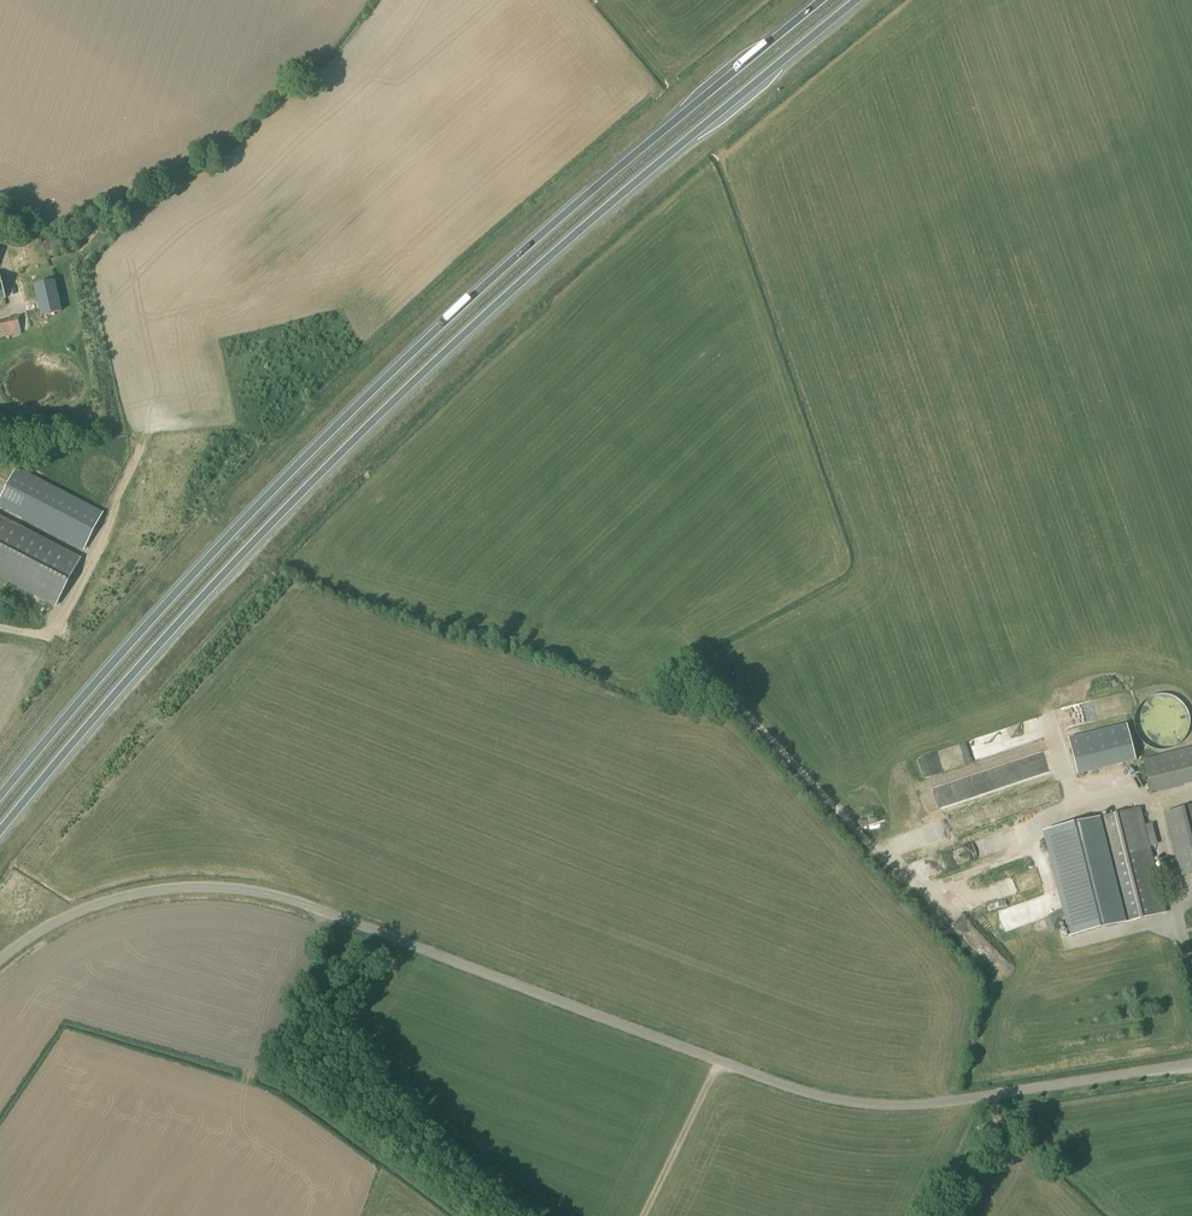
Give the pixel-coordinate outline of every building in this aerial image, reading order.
[(46,246),(48,254),(68,249),(66,241),(46,246)] [(40,317),(62,312),(55,280),(33,286),(40,317)] [(21,334),(18,318),(0,321),(0,339),(21,334)] [(102,514),(17,469),(0,501),(0,506),(83,549),(102,514)] [(79,559),(0,518),(0,577),(55,605),(79,559)] [(1191,784),(1191,748),(1185,750),(1142,760),(1151,794),(1191,784)] [(1065,772),(1049,776),(1052,787),(1068,784),(1065,772)] [(1191,874),(1191,807),(1165,814),(1180,877),(1191,874)] [(1139,808),(1044,833),(1072,938),(1166,914),(1139,808)] [(1066,919),(1064,910),(1051,914),(1054,923),(1066,919)]
